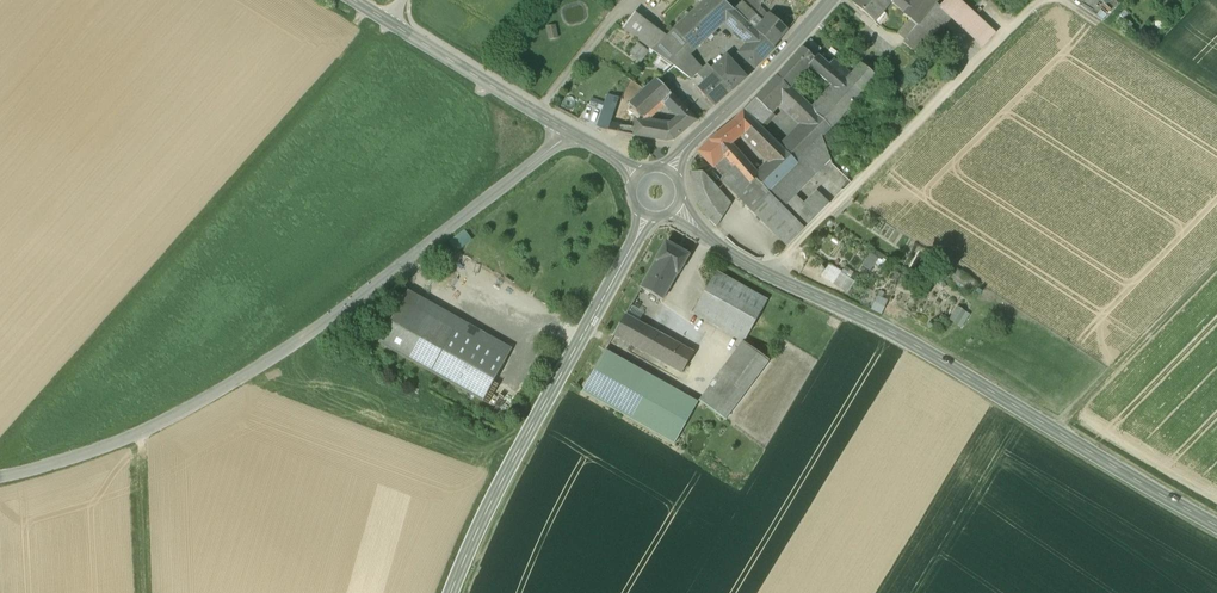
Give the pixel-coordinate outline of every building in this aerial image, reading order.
[(733,10),(722,0),(705,0),(701,4),(667,36),(652,49),(660,56),(673,66),(691,80),(703,68),(691,56),(724,25),(745,45),(737,54),(755,71),(775,49),(757,31),(734,11),(733,10)] [(798,0),(780,0),(799,18),(807,8),(798,0)] [(889,0),(854,0),(851,4),(875,24),(892,3),(889,0)] [(892,3),(920,25),(936,4),(939,0),(916,0),(915,0),(889,0),(892,3)] [(958,0),(947,0),(940,8),(951,17),(951,18),(983,47),(995,34),(958,0)] [(757,16),(742,2),(734,11),(757,31),(763,23),(757,16)] [(936,4),(920,25),(936,36),(951,17),(940,8),(936,4)] [(652,49),(667,36),(635,12),(622,28),(652,49)] [(788,30),(771,14),(763,23),(757,31),(775,49),(788,30)] [(897,35),(907,43),(916,30),(906,22),(897,35)] [(936,36),(920,25),(916,30),(907,43),(922,54),(936,36)] [(544,29),(547,43),(558,41),(555,27),(544,29)] [(822,50),(809,39),(805,44),(818,55),(822,50)] [(650,51),(638,43),(629,54),(641,63),(650,51)] [(818,55),(805,44),(802,47),(816,59),(819,55),(818,55)] [(816,59),(802,47),(777,76),(789,88),(808,68),(836,92),(815,113),(831,128),(865,92),(838,71),(830,64),(819,55),(816,59)] [(673,66),(660,56),(653,65),(664,73),(673,66)] [(727,58),(713,70),(731,91),(745,78),(727,58)] [(834,58),(830,64),(838,71),(843,65),(834,58)] [(707,84),(717,76),(707,65),(698,74),(707,84)] [(852,73),(843,65),(838,71),(865,92),(877,79),(860,65),(852,73)] [(731,92),(717,76),(707,84),(703,87),(716,102),(716,103),(717,104),(731,92)] [(789,88),(777,76),(744,111),(758,124),(781,100),(809,127),(785,151),(796,162),(822,137),(831,128),(815,113),(789,88)] [(605,97),(613,99),(631,82),(624,78),(616,85),(613,82),(607,88),(609,90),(603,96),(605,97)] [(671,98),(656,82),(649,88),(662,102),(664,104),(671,98)] [(716,102),(703,87),(699,91),(714,107),(717,104),(716,103),(716,102)] [(662,102),(649,88),(641,95),(655,109),(662,102)] [(655,109),(641,95),(629,105),(643,120),(655,109)] [(671,98),(664,104),(665,104),(679,118),(687,127),(688,128),(697,121),(673,96),(671,98)] [(595,128),(610,132),(612,124),(618,100),(613,99),(605,97),(595,128)] [(758,124),(744,111),(733,122),(720,132),(731,144),(746,133),(768,154),(778,144),(758,124)] [(687,127),(679,118),(670,126),(636,121),(635,128),(634,136),(666,142),(674,140),(688,128),(687,127)] [(610,132),(634,136),(635,128),(612,124),(610,132)] [(731,144),(720,132),(710,141),(725,158),(751,187),(757,181),(769,192),(798,164),(796,162),(785,151),(778,144),(768,154),(775,161),(762,173),(760,176),(756,172),(731,144)] [(798,164),(769,192),(784,208),(794,197),(831,160),(822,137),(796,162),(798,164)] [(725,158),(710,141),(698,152),(714,168),(715,167),(725,158)] [(861,150),(851,157),(857,168),(867,161),(861,150)] [(789,246),(805,230),(784,208),(769,192),(757,181),(751,187),(725,158),(715,167),(725,178),(720,182),(785,249),(789,246)] [(730,204),(702,172),(692,173),(691,181),(694,194),(702,210),(716,227),(730,204)] [(816,192),(803,206),(816,218),(830,205),(816,192)] [(803,206),(794,197),(784,208),(805,230),(816,218),(803,206)] [(466,232),(450,245),(458,256),(475,243),(466,232)] [(688,254),(666,241),(656,260),(677,273),(688,254)] [(654,295),(640,287),(639,289),(665,303),(680,277),(681,277),(693,257),(688,254),(677,273),(673,280),(665,276),(654,295)] [(870,256),(864,264),(871,270),(878,262),(870,256)] [(470,271),(483,276),(488,266),(475,260),(470,271)] [(677,273),(656,260),(640,287),(654,295),(665,276),(673,280),(677,273)] [(829,266),(821,278),(849,296),(857,284),(829,266)] [(953,283),(974,289),(978,277),(956,271),(953,283)] [(694,315),(745,344),(769,302),(718,273),(694,315)] [(403,304),(508,361),(513,351),(408,294),(403,304)] [(879,294),(873,309),(884,313),(890,298),(879,294)] [(483,405),(508,361),(403,304),(379,348),(483,405)] [(959,305),(951,319),(965,326),(972,312),(959,305)] [(696,355),(626,317),(614,339),(684,377),(696,355)] [(745,344),(701,403),(728,423),(772,364),(745,344)] [(698,402),(606,350),(582,392),(675,444),(698,402)]
